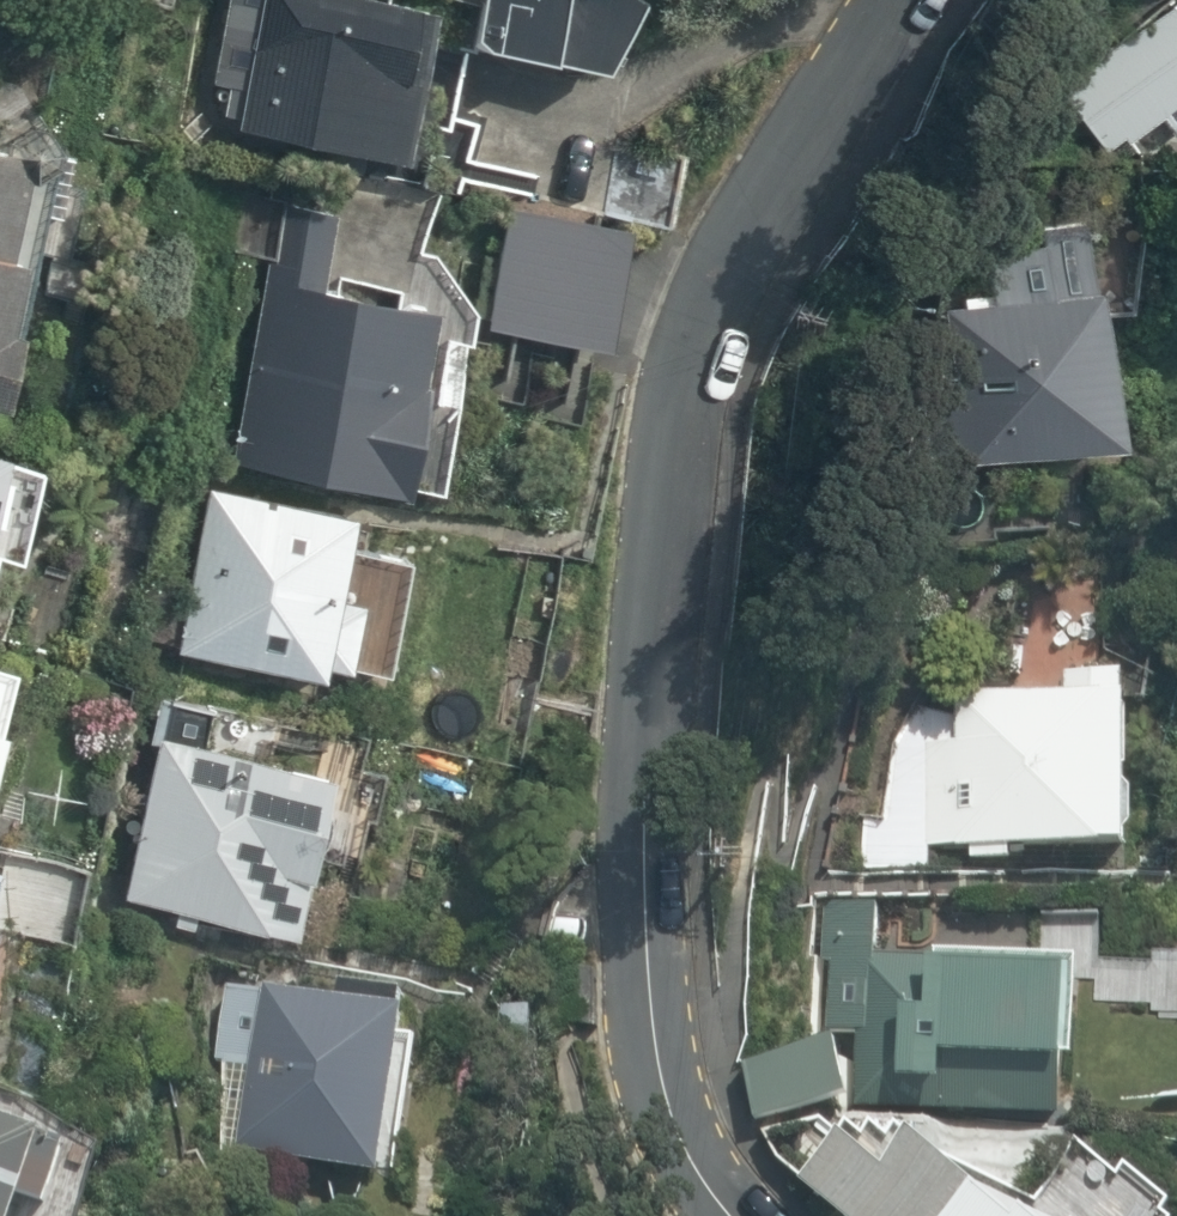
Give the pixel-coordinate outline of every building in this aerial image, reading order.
[(404,158),(432,11),(376,0),(228,0),(213,82),(229,85),(224,113),(239,116),(237,126),(404,158)] [(477,60),(640,86),(654,0),(486,0),(477,60)] [(1107,146),(1123,134),(1127,140),(1162,114),(1175,131),(1176,130),(1176,0),(1174,0),(1061,85),(1107,146)] [(605,212),(667,225),(681,159),(619,146),(605,212)] [(7,406),(21,330),(11,328),(44,156),(0,147),(0,404),(7,406)] [(231,460),(405,491),(426,380),(421,379),(434,308),(310,286),(312,271),(320,273),(331,208),(284,200),(271,277),(264,276),(231,460)] [(647,237),(515,212),(493,324),(626,350),(647,237)] [(965,462),(1116,442),(1086,220),(1034,227),(1036,245),(988,252),(994,299),(941,306),(949,367),(932,369),(935,390),(914,393),(923,461),(964,456),(965,462)] [(8,558),(32,465),(0,457),(0,556),(8,558)] [(176,648),(322,676),(325,661),(390,673),(413,552),(347,540),(353,511),(223,487),(225,476),(198,471),(185,539),(195,541),(183,600),(154,595),(146,637),(178,643),(176,648)] [(919,685),(916,790),(898,789),(896,833),(1176,843),(1176,643),(1106,640),(1105,670),(1010,666),(1009,688),(919,685)] [(0,667),(0,704),(9,670),(0,667)] [(499,724),(586,738),(594,690),(507,675),(499,724)] [(360,784),(165,740),(130,901),(325,944),(360,784)] [(1068,933),(937,935),(938,1083),(1069,1082),(1068,933)] [(226,1076),(200,1070),(185,1140),(398,1185),(432,1024),(224,980),(211,1043),(232,1047),(226,1076)] [(827,1022),(735,1043),(749,1108),(842,1087),(827,1022)] [(804,1150),(890,1215),(1121,1215),(1046,1158),(1025,1185),(900,1090),(872,1127),(840,1103),(804,1150)] [(0,1112),(0,1215),(2,1215),(9,1195),(37,1204),(61,1133),(0,1112)]
